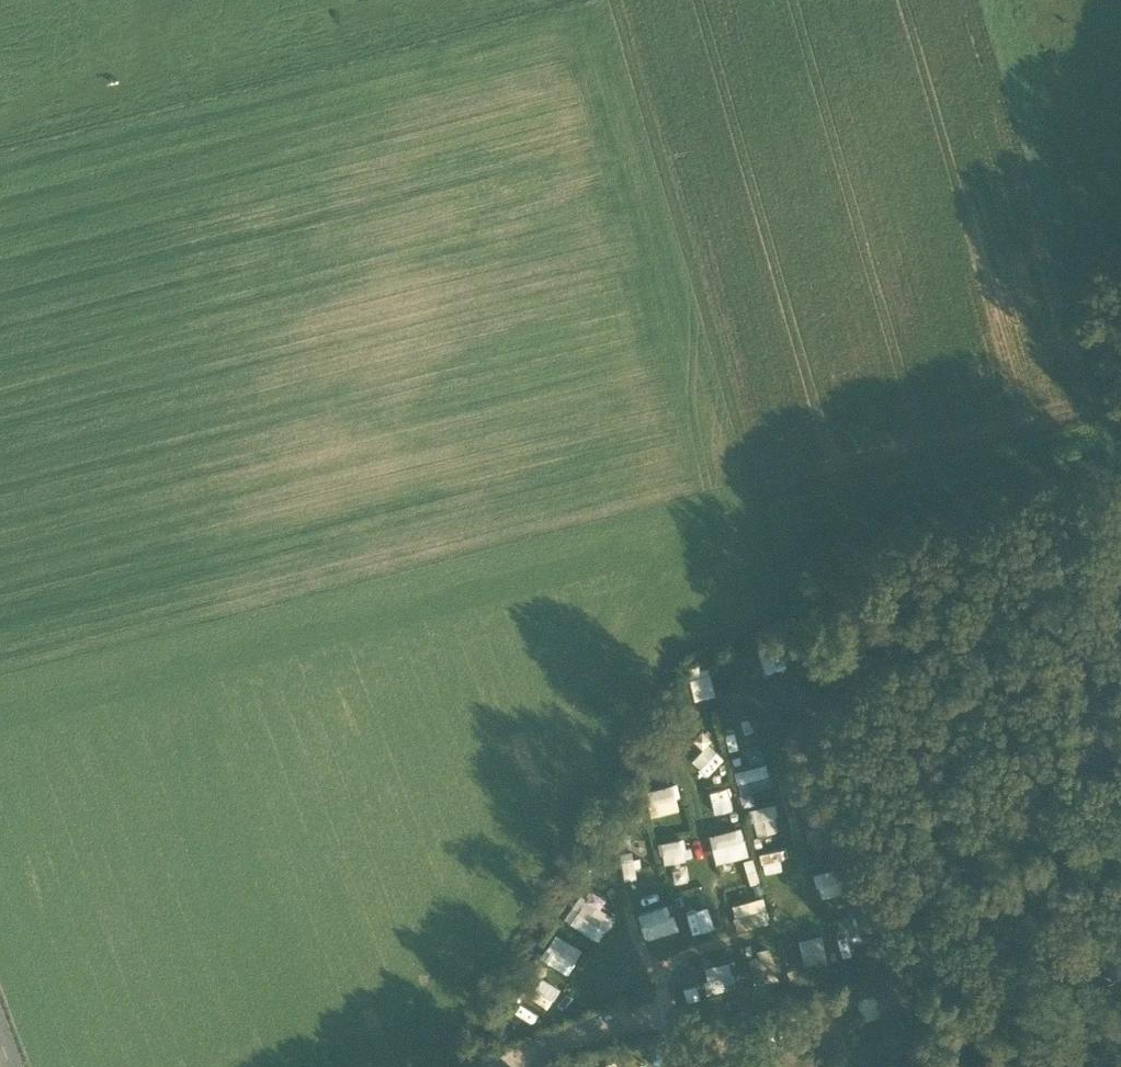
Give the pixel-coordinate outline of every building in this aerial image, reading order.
[(719,744),(695,750),(700,770),(724,764),(719,744)] [(736,768),(744,803),(756,800),(753,787),(773,782),(768,760),(736,768)] [(649,787),(653,812),(682,807),(678,782),(649,787)] [(709,790),(716,811),(735,805),(728,784),(709,790)] [(775,800),(752,806),(759,833),(782,827),(775,800)] [(833,813),(803,820),(811,849),(840,842),(833,813)] [(743,823),(710,832),(717,860),(750,852),(743,823)] [(663,859),(690,858),(689,836),(661,837),(663,859)] [(783,847),(763,849),(766,868),(785,866),(783,847)] [(815,870),(822,893),(851,885),(845,862),(815,870)] [(600,939),(617,916),(582,890),(565,913),(600,939)] [(766,894),(733,901),(737,925),(770,919),(766,894)] [(639,911),(648,936),(679,926),(670,900),(639,911)] [(557,930),(544,954),(570,968),(583,944),(557,930)] [(731,961),(709,962),(710,985),(732,983),(731,961)]
